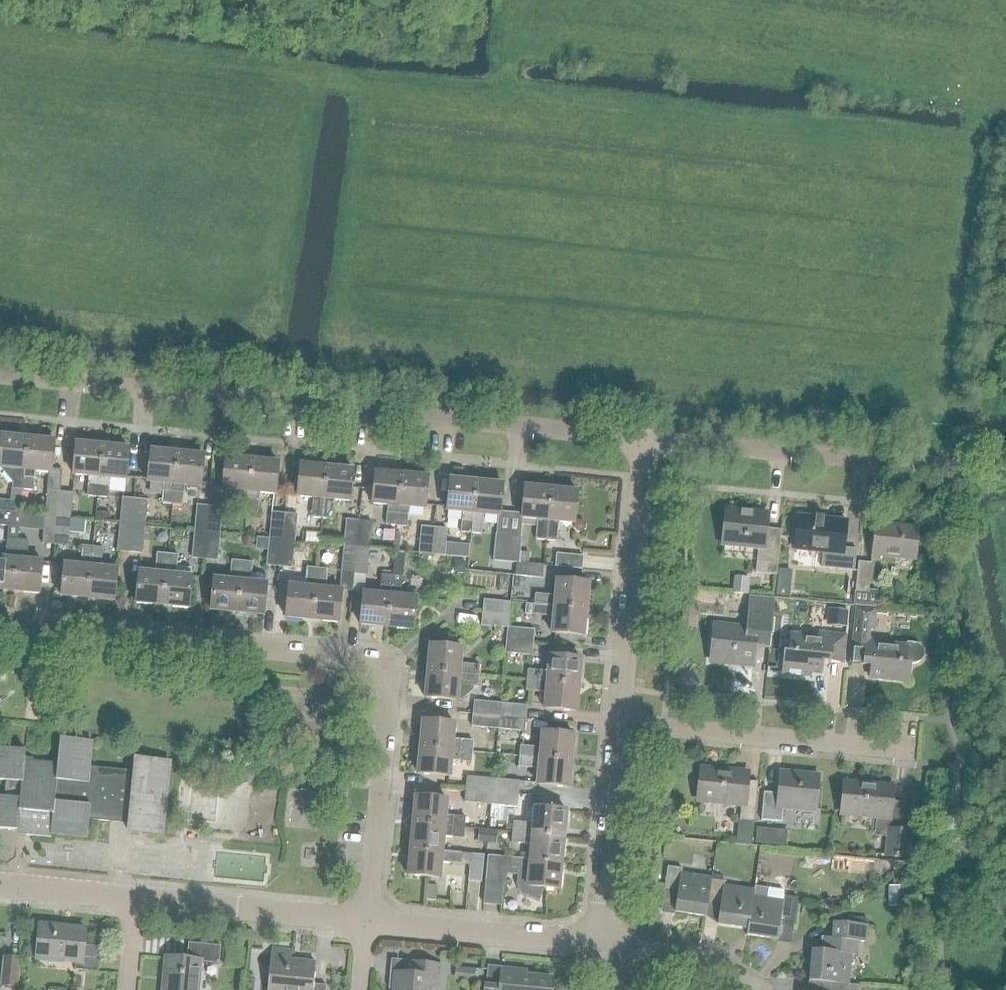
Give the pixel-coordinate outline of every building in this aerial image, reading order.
[(21,501),(22,489),(26,437),(0,435),(0,439),(0,474),(7,482),(12,483),(11,500),(0,499),(0,512),(20,513),(21,501)] [(53,439),(26,437),(22,489),(32,490),(34,470),(48,471),(46,488),(60,489),(62,469),(50,468),(53,439)] [(85,495),(96,496),(101,444),(75,442),(72,474),(87,475),(85,495)] [(128,447),(101,444),(96,496),(105,497),(107,477),(125,479),(128,447)] [(171,504),(175,452),(149,449),(146,481),(161,482),(159,503),(171,504)] [(202,454),(175,452),(171,504),(179,505),(181,484),(199,486),(202,454)] [(234,510),(246,511),(251,459),(224,456),(221,488),(236,490),(234,510)] [(277,461),(251,459),(246,511),(255,512),(257,492),(274,493),(277,461)] [(321,518),(326,466),(299,463),(296,495),(311,497),(309,517),(321,518)] [(352,468),(326,466),(321,518),(330,519),(331,499),(349,500),(352,468)] [(383,524),(395,525),(400,473),(374,471),(370,503),(385,504),(383,524)] [(427,476),(400,473),(395,525),(404,526),(406,506),(424,508),(427,476)] [(459,531),(470,533),(475,480),(449,478),(446,510),(461,511),(459,531)] [(502,483),(475,480),(470,533),(480,533),(481,513),(499,515),(502,483)] [(534,539),(545,540),(550,488),(524,485),(521,517),(536,519),(534,539)] [(577,490),(550,488),(545,540),(554,541),(556,521),(574,522),(577,490)] [(43,516),(56,517),(59,491),(46,489),(43,516)] [(59,491),(56,517),(70,518),(72,492),(59,491)] [(118,523),(131,524),(134,498),(121,496),(118,523)] [(134,498),(131,524),(144,525),(146,499),(134,498)] [(193,530),(206,531),(208,505),(196,504),(193,530)] [(208,505),(206,531),(218,533),(221,506),(208,505)] [(756,547),(754,573),(775,575),(779,529),(765,528),(767,512),(725,508),(722,544),(756,547)] [(110,513),(97,511),(96,520),(109,522),(110,513)] [(20,513),(0,512),(0,525),(18,527),(20,513)] [(268,537),(281,539),(283,513),(271,512),(268,537)] [(283,513),(281,539),(293,540),(296,514),(283,513)] [(797,515),(794,547),(821,550),(819,566),(853,569),(855,548),(843,547),(846,520),(797,515)] [(54,544),(56,517),(43,516),(41,543),(54,544)] [(70,518),(56,517),(54,544),(67,545),(70,518)] [(343,545),(356,546),(358,520),(345,518),(343,545)] [(358,520),(356,546),(368,547),(371,521),(358,520)] [(578,520),(574,523),(574,528),(576,532),(581,532),(585,529),(586,525),(583,521),(578,520)] [(129,551),(131,524),(118,523),(116,550),(129,551)] [(144,525),(131,524),(129,551),(141,552),(144,525)] [(874,524),(871,554),(913,558),(916,528),(874,524)] [(12,590),(17,538),(18,527),(9,526),(6,557),(0,557),(0,589),(12,590)] [(430,553),(433,527),(420,526),(417,552),(430,553)] [(433,527),(430,553),(443,555),(444,542),(446,529),(433,527)] [(203,558),(206,531),(193,530),(191,557),(203,558)] [(218,533),(206,531),(203,558),(216,559),(218,533)] [(492,559),(506,561),(508,534),(495,533),(492,559)] [(508,534),(506,561),(516,562),(517,562),(519,552),(520,536),(508,534)] [(279,565),(281,539),(268,537),(266,564),(279,565)] [(27,539),(17,538),(12,590),(38,593),(41,561),(25,559),(27,539)] [(293,540),(281,539),(279,565),(291,566),(293,540)] [(444,542),(443,555),(455,556),(456,543),(444,542)] [(60,595),(86,597),(91,546),(82,545),(80,565),(64,563),(60,595)] [(353,573),(356,546),(343,545),(340,571),(353,573)] [(91,546),(86,597),(112,600),(115,568),(99,566),(101,547),(91,546)] [(368,547),(356,546),(353,573),(366,574),(368,547)] [(135,601),(161,604),(166,552),(157,551),(155,571),(139,569),(135,601)] [(190,574),(189,574),(190,566),(175,564),(176,553),(166,552),(161,604),(187,606),(190,574)] [(519,552),(517,562),(528,563),(529,553),(519,552)] [(582,568),(583,555),(557,552),(556,565),(582,568)] [(211,609),(236,611),(241,560),(232,559),(230,579),(214,577),(211,609)] [(251,561),(241,560),(236,611),(262,614),(266,575),(250,573),(251,561)] [(516,562),(515,574),(541,576),(542,565),(528,563),(517,562),(516,562)] [(855,590),(854,604),(876,606),(877,590),(869,589),(871,565),(858,563),(855,590)] [(289,584),(286,616),(311,619),(316,567),(306,566),(305,577),(290,576),(289,584)] [(326,568),(316,567),(311,619),(337,621),(340,589),(340,581),(325,579),(326,568)] [(360,623),(386,626),(391,574),(380,573),(378,593),(363,591),(360,623)] [(391,574),(386,626),(412,628),(415,596),(399,595),(401,575),(391,574)] [(733,576),(732,593),(748,594),(750,578),(733,576)] [(534,592),(533,604),(585,609),(588,581),(557,578),(555,594),(534,592)] [(789,587),(776,585),(775,594),(788,596),(789,587)] [(751,664),(753,646),(768,648),(773,597),(749,595),(745,627),(713,624),(709,660),(751,664)] [(509,614),(510,601),(484,598),(482,612),(509,614)] [(583,635),(585,609),(533,604),(525,603),(524,613),(533,613),(533,614),(553,616),(551,632),(583,635)] [(855,626),(874,628),(875,608),(857,606),(855,626)] [(827,608),(826,625),(846,626),(847,610),(827,608)] [(509,614),(482,612),(481,623),(508,626),(509,614)] [(506,639),(507,639),(534,642),(535,629),(508,626),(506,639)] [(806,676),(806,670),(819,671),(821,654),(829,655),(829,660),(842,661),(845,634),(819,632),(819,638),(789,635),(788,647),(783,647),(781,673),(806,676)] [(906,643),(905,647),(878,644),(879,638),(854,635),(851,662),(863,663),(864,658),(872,659),(870,677),(908,681),(909,664),(912,664),(917,663),(921,660),(923,655),(922,649),(919,645),(914,644),(906,643)] [(534,642),(507,639),(506,639),(505,651),(532,654),(534,642)] [(460,662),(461,646),(429,643),(427,670),(479,675),(480,664),(460,662)] [(527,669),(526,679),(578,684),(581,657),(549,654),(548,671),(527,669)] [(456,698),(461,699),(472,689),(473,685),(478,685),(479,675),(427,670),(424,697),(456,699),(456,698)] [(575,711),(578,684),(526,679),(525,689),(545,691),(544,708),(575,711)] [(472,712),(500,715),(501,702),(474,699),(472,712)] [(501,702),(500,715),(526,717),(527,705),(501,702)] [(498,728),(500,715),(472,712),(471,725),(498,728)] [(526,717),(500,715),(498,728),(524,731),(526,717)] [(422,718),(420,745),(471,750),(472,740),(452,738),(454,721),(422,718)] [(520,743),(519,754),(571,759),(573,732),(542,729),(540,745),(520,743)] [(0,747),(0,779),(7,780),(5,796),(0,796),(0,828),(27,831),(26,835),(51,837),(52,833),(87,836),(89,819),(130,823),(129,831),(161,834),(168,761),(136,758),(135,770),(133,770),(117,768),(89,766),(92,740),(59,737),(57,764),(33,761),(33,758),(25,757),(25,749),(0,747)] [(471,750),(420,745),(417,772),(448,775),(450,758),(470,760),(471,750)] [(133,770),(135,754),(119,752),(117,768),(133,770)] [(568,785),(571,759),(519,754),(518,764),(538,766),(536,782),(568,785)] [(257,765),(241,763),(239,779),(255,781),(257,765)] [(743,779),(744,768),(703,764),(699,800),(739,803),(738,819),(754,821),(757,781),(743,779)] [(815,810),(817,774),(779,771),(777,793),(762,791),(760,819),(782,821),(783,808),(815,810)] [(465,788),(492,790),(493,778),(466,775),(465,788)] [(493,778),(492,790),(518,793),(519,780),(493,778)] [(889,801),(891,782),(846,778),(843,814),(876,817),(874,834),(888,836),(886,855),(908,857),(911,831),(900,830),(903,802),(889,801)] [(491,803),(492,790),(465,788),(464,800),(491,803)] [(275,819),(278,795),(218,790),(216,814),(275,819)] [(518,793),(492,790),(491,803),(517,805),(518,793)] [(415,795),(413,821),(463,826),(464,816),(445,814),(446,798),(415,795)] [(513,821),(512,830),(564,835),(566,809),(534,806),(532,822),(513,821)] [(463,826),(413,821),(411,847),(441,850),(443,834),(463,836),(463,826)] [(756,828),(754,843),(768,844),(770,829),(756,828)] [(488,830),(478,829),(477,842),(487,843),(488,830)] [(488,830),(487,843),(496,844),(497,831),(488,830)] [(530,843),(529,859),(561,862),(564,835),(512,830),(511,841),(530,843)] [(735,843),(751,844),(752,836),(736,834),(735,843)] [(440,860),(469,863),(468,879),(480,881),(483,854),(441,850),(411,847),(408,874),(439,876),(440,860)] [(561,862),(529,859),(490,855),(487,882),(500,883),(502,868),(507,868),(511,868),(522,869),(520,885),(522,891),(538,897),(542,886),(559,887),(561,862)] [(707,904),(710,878),(711,878),(711,877),(680,873),(681,867),(667,866),(663,891),(677,893),(674,911),(705,916),(707,904)] [(724,880),(711,878),(710,878),(707,904),(718,906),(716,924),(747,928),(752,895),(753,889),(723,885),(724,880)] [(438,885),(427,884),(425,901),(436,902),(438,885)] [(753,889),(752,895),(747,928),(746,934),(777,939),(780,920),(793,922),(797,896),(782,894),(783,889),(754,885),(753,889)] [(905,886),(888,886),(888,900),(904,900),(905,886)] [(832,937),(826,936),(825,950),(812,949),(809,981),(820,982),(854,984),(854,982),(849,982),(852,954),(856,954),(857,940),(865,941),(867,923),(833,921),(832,937)] [(82,946),(84,930),(38,926),(35,958),(75,961),(74,969),(96,971),(98,947),(82,946)] [(187,959),(162,957),(160,989),(197,989),(199,961),(218,963),(220,945),(188,943),(187,959)] [(325,984),(314,983),(316,961),(290,959),(290,950),(272,948),(268,989),(325,989),(325,984)] [(17,985),(20,956),(3,954),(0,984),(17,985)] [(393,989),(431,989),(431,988),(439,988),(441,963),(413,960),(412,972),(395,971),(393,989)] [(477,969),(455,967),(454,979),(476,981),(477,969)] [(513,979),(514,971),(501,970),(499,986),(484,985),(484,989),(550,989),(551,983),(513,979)] [(854,984),(820,982),(820,989),(857,989),(858,985),(854,984)]
